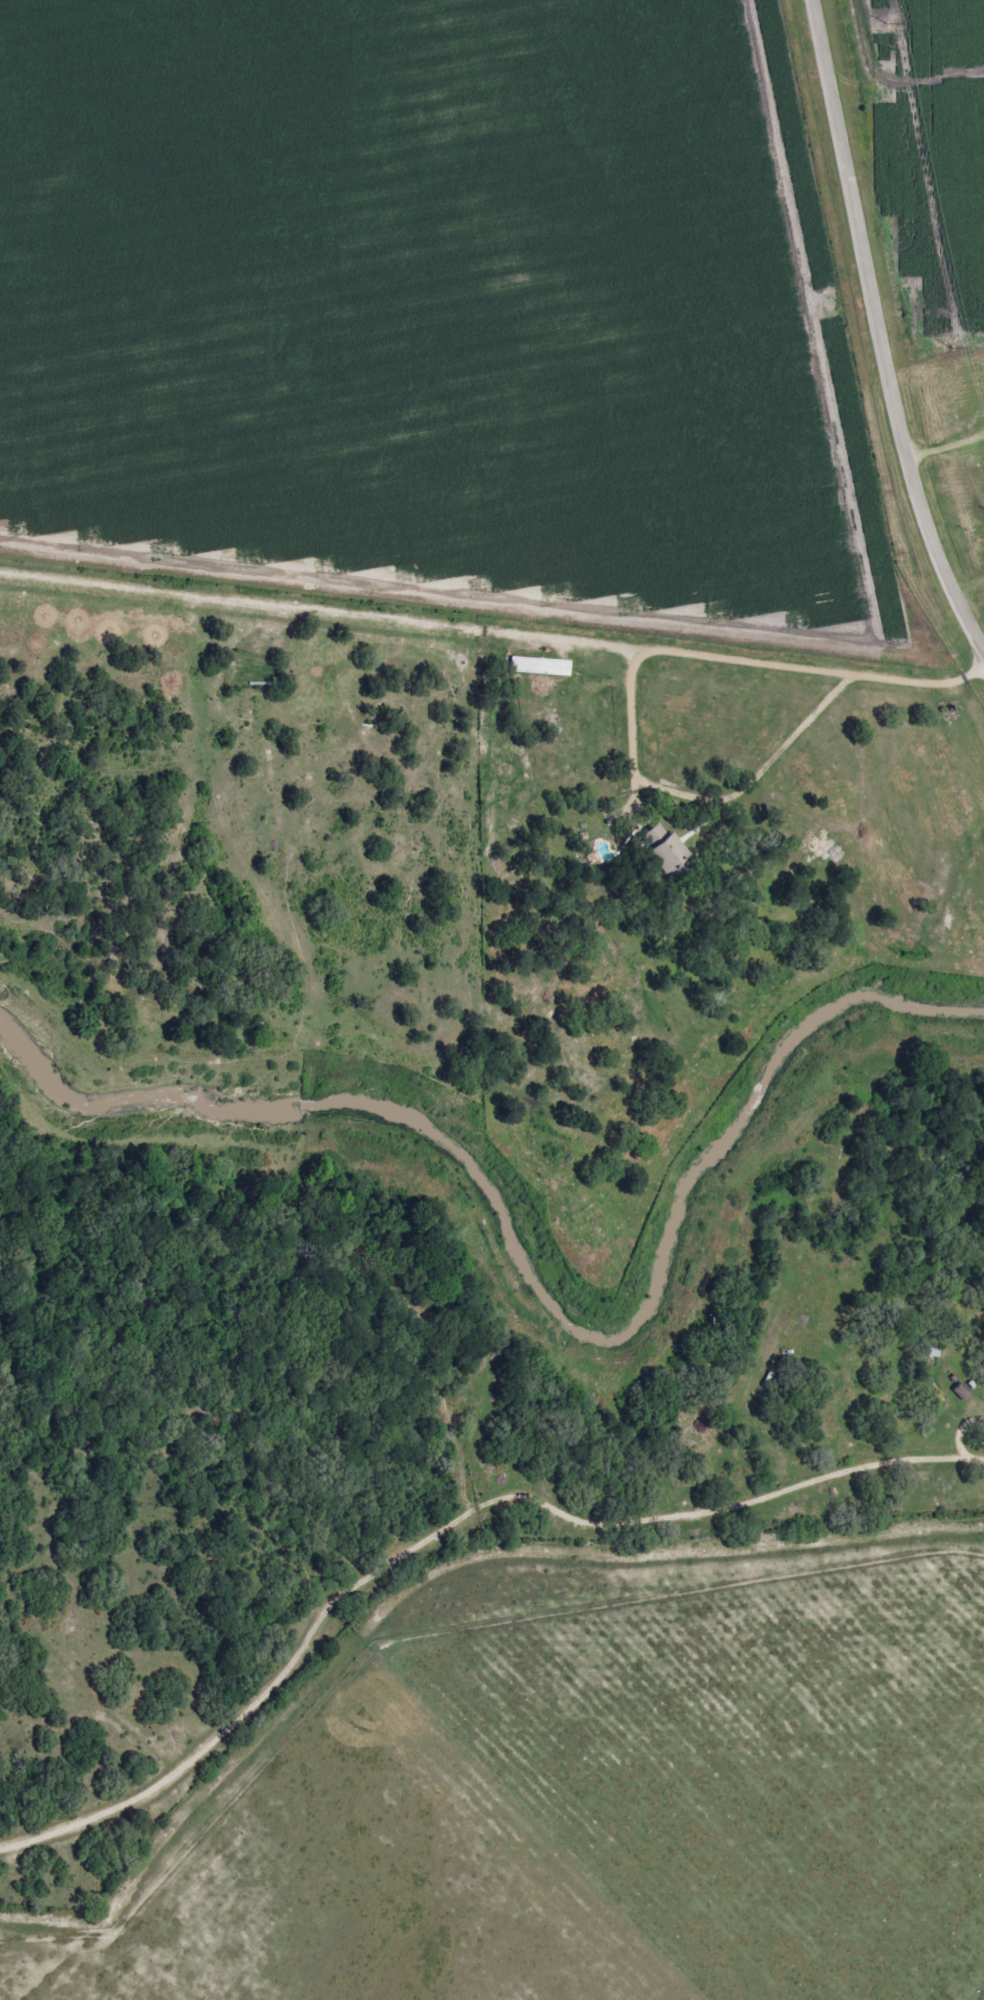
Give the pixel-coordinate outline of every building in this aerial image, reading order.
[(562,659),(503,654),(501,669),(561,674),(562,659)] [(678,855),(655,818),(629,836),(652,872),(678,855)]
